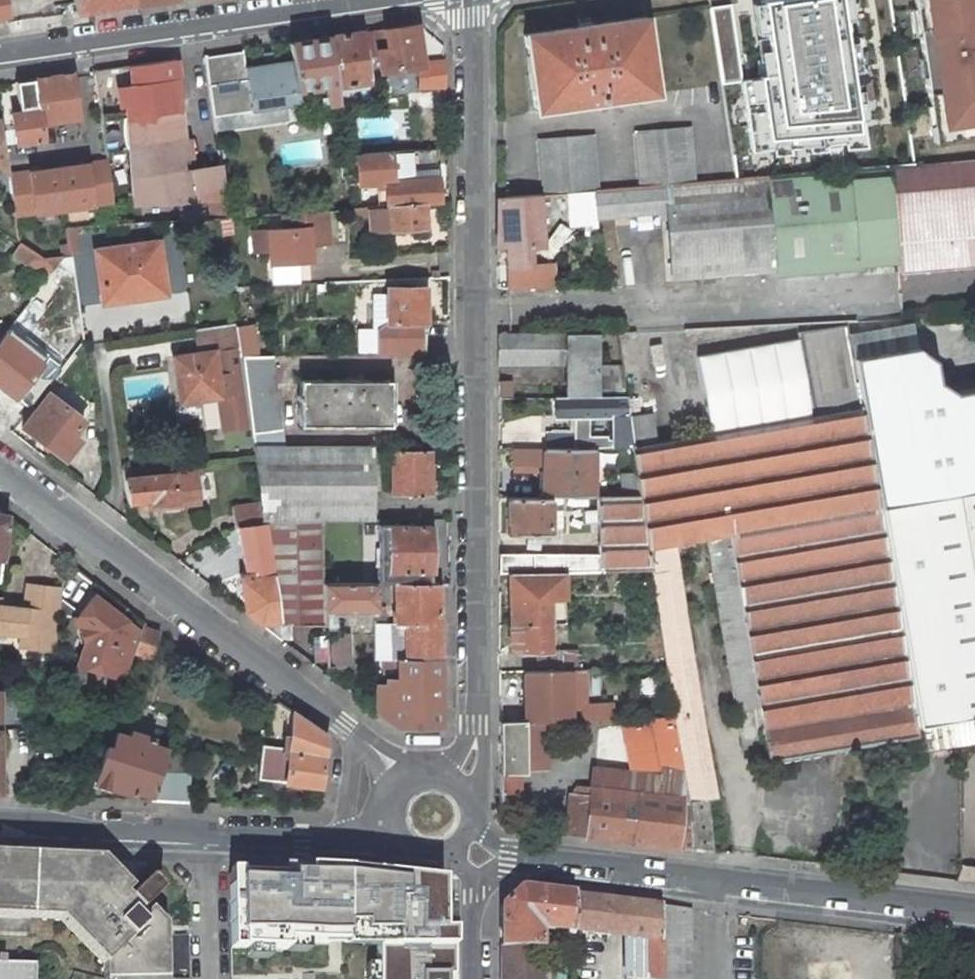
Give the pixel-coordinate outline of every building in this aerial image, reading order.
[(138,4),(137,0),(74,0),(76,13),(138,4)] [(902,83),(890,0),(860,0),(885,166),(914,165),(902,83)] [(915,9),(921,8),(924,27),(918,34),(920,45),(922,59),(929,64),(931,75),(925,76),(929,106),(936,105),(938,117),(933,135),(935,143),(974,137),(974,0),(913,0),(915,9)] [(915,9),(911,10),(915,35),(918,34),(924,27),(921,8),(915,9)] [(523,34),(534,111),(655,94),(644,17),(523,34)] [(420,88),(444,84),(444,62),(423,65),(416,24),(374,30),(379,72),(416,66),(420,88)] [(363,32),(328,37),(335,86),(370,81),(363,32)] [(805,42),(804,42),(803,39),(798,35),(794,33),(789,33),(785,35),(781,38),(779,43),(779,48),(738,54),(748,122),(809,113),(805,89),(812,88),(805,42)] [(241,52),(204,57),(214,130),(288,120),(285,105),(300,104),(298,88),(323,85),(324,95),(319,96),(320,103),(337,101),(335,86),(328,37),(289,43),(291,60),(243,67),(241,52)] [(192,202),(224,200),(219,166),(202,169),(202,171),(191,172),(190,162),(186,162),(185,157),(189,157),(186,139),(182,140),(181,127),(185,126),(182,109),(178,110),(174,76),(178,76),(175,59),(130,65),(133,85),(117,87),(120,106),(126,105),(127,116),(122,117),(122,127),(123,142),(128,154),(131,154),(134,196),(140,196),(142,205),(192,202)] [(922,59),(919,59),(921,76),(925,76),(931,75),(929,64),(922,59)] [(74,74),(33,79),(16,82),(20,112),(12,113),(16,143),(42,139),(40,123),(80,118),(74,74)] [(929,106),(926,106),(930,136),(933,135),(938,117),(936,105),(929,106)] [(690,128),(635,132),(640,187),(694,183),(690,128)] [(593,136),(539,140),(544,195),(566,193),(592,191),(598,191),(593,136)] [(423,203),(439,202),(438,177),(413,179),(413,174),(435,172),(434,149),(354,154),(357,183),(377,182),(379,206),(423,203)] [(888,167),(889,172),(896,259),(897,272),(974,266),(974,160),(888,167)] [(14,215),(112,201),(107,161),(8,175),(14,215)] [(768,183),(775,269),(896,259),(889,172),(768,183)] [(598,191),(592,191),(597,218),(668,211),(674,278),(775,270),(775,269),(768,183),(767,177),(694,183),(640,187),(598,191)] [(566,193),(568,220),(585,220),(597,219),(597,218),(592,191),(566,193)] [(538,195),(498,198),(498,245),(505,244),(507,266),(529,264),(527,247),(542,246),(538,195)] [(134,206),(142,205),(140,196),(134,196),(134,206)] [(379,206),(351,209),(349,209),(349,216),(368,215),(369,231),(425,227),(423,203),(379,206)] [(328,240),(326,211),(283,214),(284,227),(268,228),(271,265),(310,262),(309,246),(309,241),(328,240)] [(597,219),(585,220),(586,235),(599,236),(597,219)] [(64,229),(67,252),(78,250),(75,228),(64,229)] [(125,291),(162,285),(156,243),(102,250),(97,251),(96,251),(103,302),(126,298),(125,291)] [(29,267),(36,256),(20,246),(12,256),(29,267)] [(52,271),(63,257),(42,260),(36,256),(29,267),(39,273),(52,271)] [(439,278),(439,270),(430,271),(430,278),(439,278)] [(126,298),(163,293),(162,285),(125,291),(126,298)] [(248,295),(248,286),(235,288),(236,296),(248,295)] [(387,321),(379,328),(379,355),(424,354),(424,287),(387,287),(387,321)] [(4,333),(0,338),(0,387),(14,398),(40,363),(56,376),(83,340),(80,322),(75,318),(59,339),(57,337),(47,351),(22,332),(14,341),(4,333)] [(225,433),(250,429),(240,356),(238,347),(235,323),(195,329),(198,354),(173,357),(180,402),(220,396),(225,433)] [(652,413),(628,416),(633,447),(636,473),(639,495),(647,546),(674,541),(707,536),(877,506),(853,358),(846,325),(798,333),(813,415),(657,442),(652,413)] [(358,355),(379,355),(379,328),(358,329),(358,355)] [(498,334),(498,363),(565,363),(565,396),(593,396),(593,365),(593,333),(498,334)] [(877,506),(974,489),(974,389),(974,388),(954,392),(938,380),(933,359),(915,346),(853,358),(877,506)] [(272,355),(242,356),(253,446),(284,446),(272,355)] [(593,396),(625,395),(620,364),(593,365),(593,396)] [(389,425),(389,380),(299,380),(299,425),(389,425)] [(511,381),(500,381),(500,396),(511,396),(511,381)] [(79,439),(73,434),(83,420),(48,393),(22,427),(64,459),(79,439)] [(565,396),(553,396),(553,416),(610,415),(610,439),(610,447),(633,447),(628,416),(625,395),(593,396),(565,396)] [(545,432),(545,448),(585,449),(586,437),(572,437),(572,433),(545,432)] [(606,437),(586,437),(585,449),(592,449),(610,447),(610,439),(606,439),(606,437)] [(321,522),(373,522),(371,446),(284,446),(253,446),(264,522),(321,522)] [(543,448),(542,497),(591,496),(592,449),(585,449),(545,448),(543,448)] [(430,464),(430,450),(390,450),(390,495),(431,495),(431,481),(430,464)] [(122,469),(123,479),(126,503),(149,500),(150,505),(197,501),(194,469),(192,469),(191,462),(122,469)] [(439,464),(430,464),(431,481),(439,481),(439,464)] [(622,495),(639,495),(636,473),(621,474),(622,495)] [(974,716),(974,489),(877,506),(916,726),(953,720),(974,716)] [(596,495),(598,554),(498,554),(499,573),(508,573),(564,572),(651,570),(647,546),(639,495),(622,495),(596,495)] [(550,535),(550,498),(508,498),(508,519),(513,519),(513,535),(550,535)] [(239,528),(263,524),(260,503),(231,508),(234,529),(239,528)] [(707,536),(737,709),(758,705),(768,762),(918,736),(916,726),(877,506),(707,536)] [(279,625),(322,626),(322,608),(322,584),(321,522),(264,522),(264,524),(272,573),(279,621),(278,622),(279,625)] [(246,574),(240,575),(245,613),(259,624),(278,622),(279,621),(272,573),(264,524),(263,524),(239,528),(246,574)] [(430,525),(388,525),(388,545),(388,550),(388,573),(394,573),(394,583),(430,583),(430,525)] [(717,798),(674,541),(647,546),(651,570),(659,625),(661,636),(665,665),(669,689),(673,716),(689,800),(693,849),(712,851),(707,799),(717,798)] [(564,572),(508,573),(510,625),(549,624),(549,597),(563,597),(565,597),(564,572)] [(322,584),(322,608),(375,608),(375,607),(375,583),(322,584)] [(390,624),(391,658),(439,659),(438,583),(430,583),(394,583),(395,610),(392,610),(393,623),(390,623),(390,624)] [(21,634),(20,646),(52,650),(59,589),(27,586),(24,610),(0,607),(0,631),(21,634)] [(133,652),(140,631),(123,618),(116,613),(93,595),(76,617),(76,624),(88,632),(78,664),(125,680),(133,652)] [(549,597),(549,624),(564,623),(563,597),(549,597)] [(122,605),(116,613),(123,618),(129,610),(122,605)] [(259,624),(281,640),(279,625),(278,622),(259,624)] [(391,658),(390,624),(375,624),(374,658),(391,658)] [(549,624),(510,625),(510,646),(521,646),(521,651),(529,650),(536,650),(544,650),(549,650),(549,624)] [(648,628),(650,637),(661,636),(659,625),(648,628)] [(140,631),(133,652),(151,658),(158,633),(141,627),(140,631)] [(349,667),(348,634),(325,635),(327,667),(349,667)] [(544,650),(544,671),(549,670),(562,670),(561,649),(549,650),(544,650)] [(576,669),(575,649),(561,649),(562,670),(576,669)] [(390,685),(390,691),(390,723),(396,728),(440,727),(439,659),(391,658),(374,658),(374,681),(385,682),(390,685)] [(549,670),(549,680),(549,684),(576,683),(576,669),(562,670),(549,670)] [(499,670),(499,706),(532,707),(551,708),(551,707),(550,690),(532,690),(532,681),(532,671),(532,670),(499,670)] [(532,671),(532,681),(549,680),(549,670),(544,671),(532,671)] [(673,716),(669,689),(662,691),(666,716),(673,716)] [(390,691),(381,691),(374,691),(374,711),(390,723),(390,691)] [(545,722),(550,722),(558,722),(558,708),(551,707),(551,708),(532,707),(532,722),(545,722)] [(287,752),(282,752),(282,748),(280,748),(262,745),(258,779),(319,786),(325,735),(292,712),(289,738),(287,752)] [(673,716),(621,725),(630,771),(593,767),(590,786),(577,785),(571,793),(570,793),(566,834),(693,849),(689,800),(673,716)] [(953,720),(916,726),(918,736),(920,747),(956,740),(953,720)] [(524,721),(499,721),(501,773),(501,808),(520,808),(520,772),(526,772),(526,767),(546,767),(545,722),(532,722),(524,722),(524,721)] [(115,734),(108,731),(93,779),(112,785),(111,786),(133,793),(134,789),(152,794),(159,772),(166,751),(167,749),(152,743),(154,738),(131,730),(129,736),(116,731),(115,734)] [(289,738),(281,737),(280,748),(282,748),(282,752),(287,752),(289,738)] [(185,757),(166,751),(159,772),(180,773),(185,757)] [(151,800),(188,802),(190,773),(180,773),(159,772),(152,794),(151,800)] [(93,779),(91,785),(110,791),(111,786),(112,785),(93,779)] [(99,858),(0,854),(0,890),(23,891),(22,918),(58,920),(103,966),(103,978),(104,978),(124,958),(109,943),(95,942),(70,917),(70,903),(89,885),(103,885),(123,904),(127,900),(126,899),(123,895),(130,889),(99,858)] [(336,950),(448,950),(448,906),(439,907),(439,878),(300,865),(221,867),(224,935),(336,936),(336,950)] [(160,889),(151,879),(146,879),(126,899),(127,900),(123,904),(103,885),(89,885),(70,903),(70,917),(95,942),(109,943),(124,958),(104,978),(166,978),(165,946),(136,947),(134,949),(127,942),(144,926),(134,917),(138,912),(139,913),(160,893),(160,889)] [(538,949),(539,943),(539,928),(565,930),(565,937),(572,937),(572,931),(572,895),(520,889),(500,907),(500,948),(538,949)] [(23,891),(0,890),(0,917),(22,918),(23,891)] [(572,931),(624,937),(624,978),(660,978),(660,906),(572,895),(572,931)] [(689,909),(660,906),(660,978),(689,978),(689,909)] [(165,946),(165,925),(149,909),(142,916),(139,913),(138,912),(134,917),(144,926),(127,942),(134,949),(136,947),(165,946)] [(572,943),(539,943),(538,949),(541,949),(541,955),(572,955),(572,943)] [(500,978),(541,978),(541,955),(541,949),(538,949),(500,948),(500,978)] [(449,951),(372,950),(373,978),(449,978),(449,951)] [(36,964),(4,964),(4,957),(0,957),(0,978),(35,978),(36,964)]
